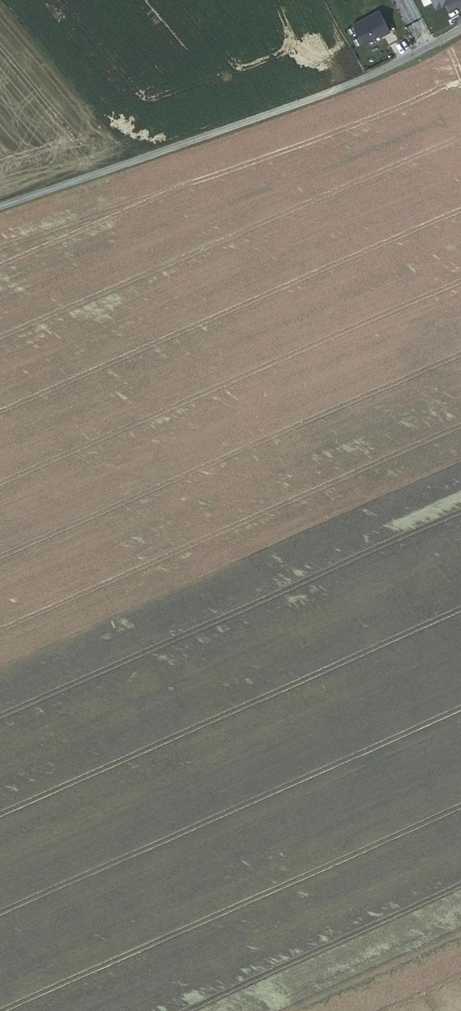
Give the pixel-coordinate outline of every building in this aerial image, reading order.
[(352,27),(362,47),(381,37),(382,38),(389,35),(378,14),(352,27)]
